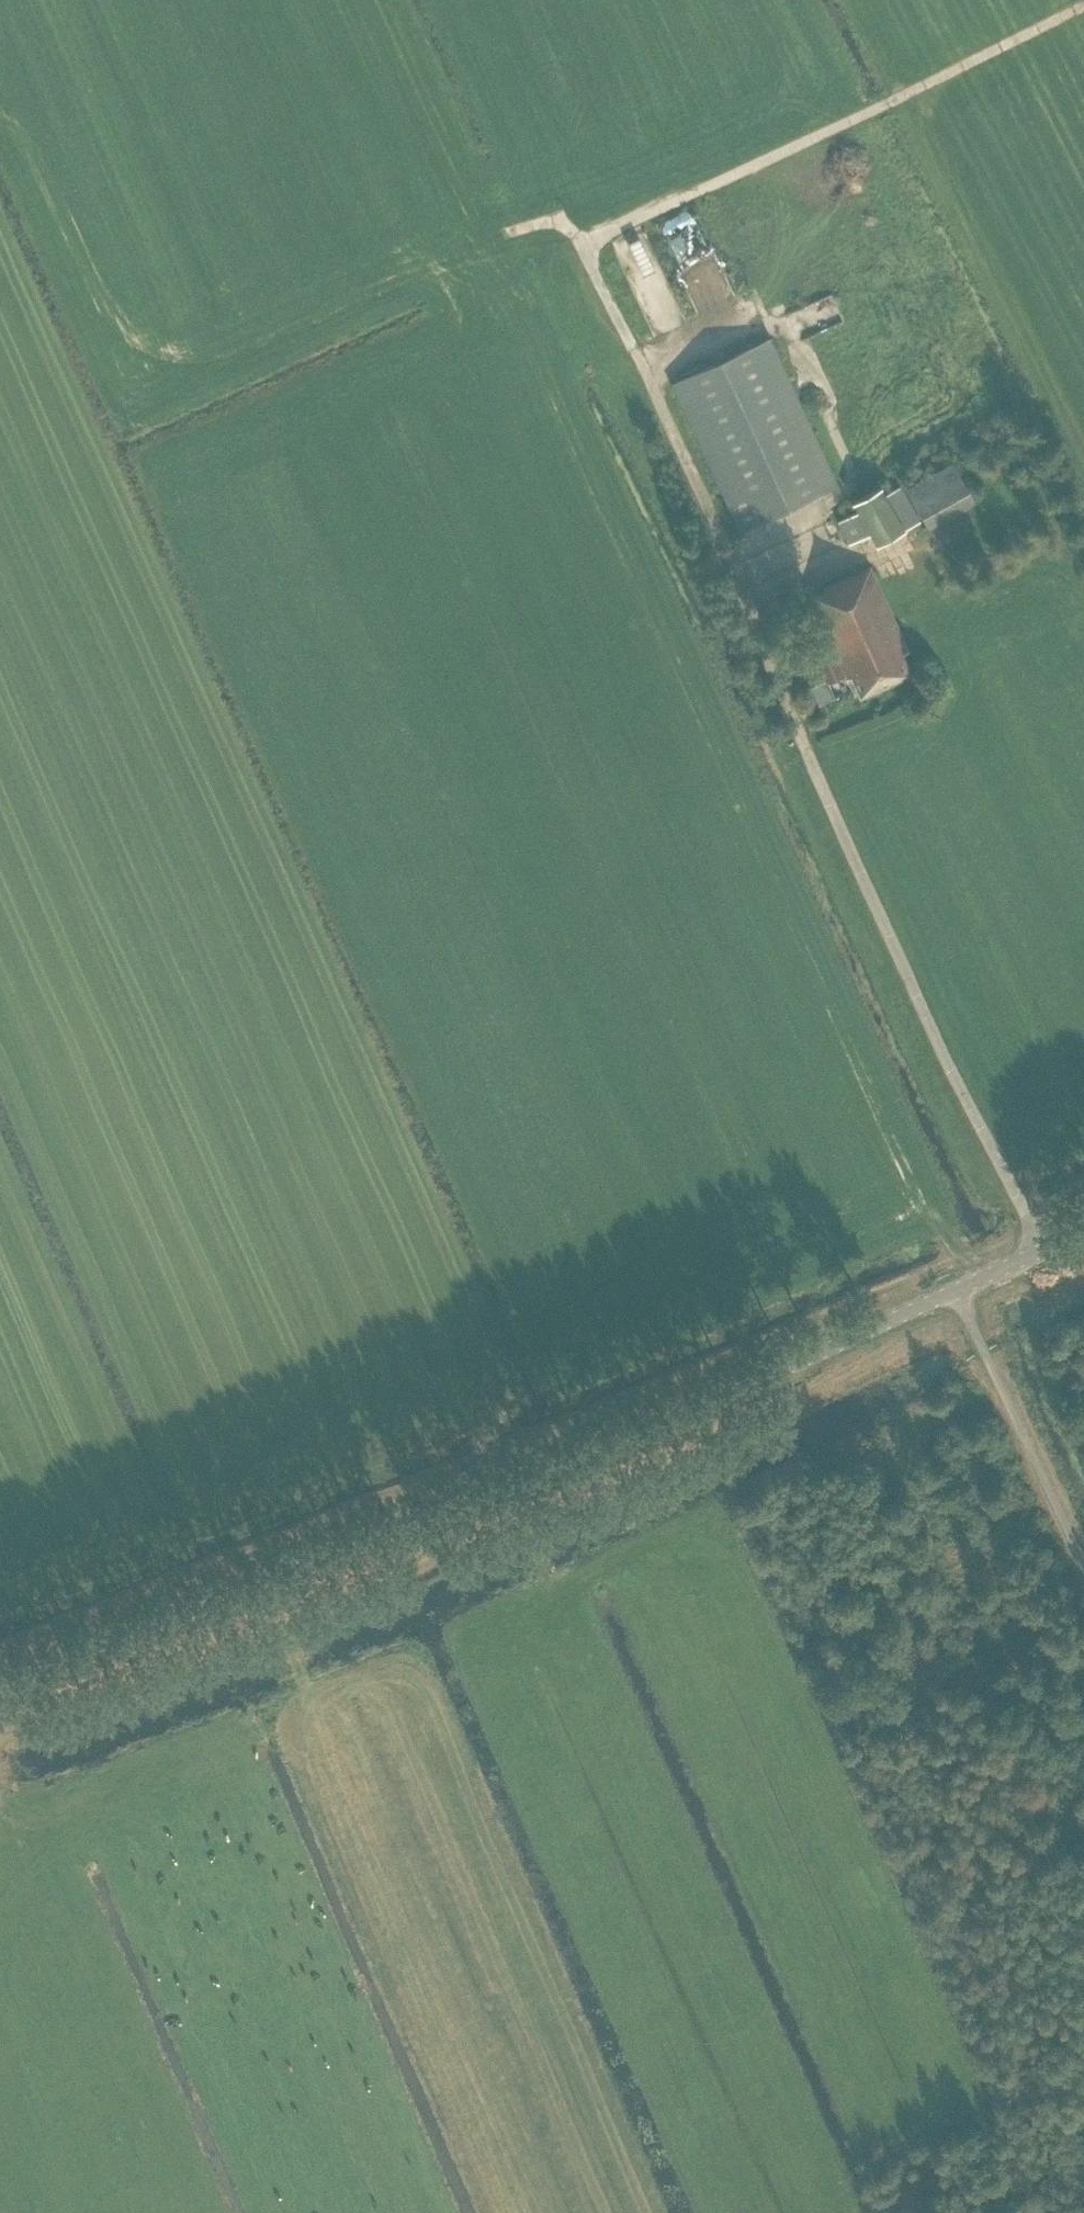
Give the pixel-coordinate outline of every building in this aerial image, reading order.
[(684,274),(697,301),(731,284),(719,258),(684,274)] [(739,529),(838,484),(770,338),(672,383),(739,529)] [(929,527),(974,500),(953,460),(906,486),(929,527)] [(876,544),(896,533),(919,519),(898,478),(853,500),(858,511),(838,521),(850,544),(871,534),(876,544)] [(824,590),(808,597),(835,657),(820,663),(828,681),(850,671),(860,695),(910,672),(901,653),(908,650),(870,566),(823,587),(824,590)]
